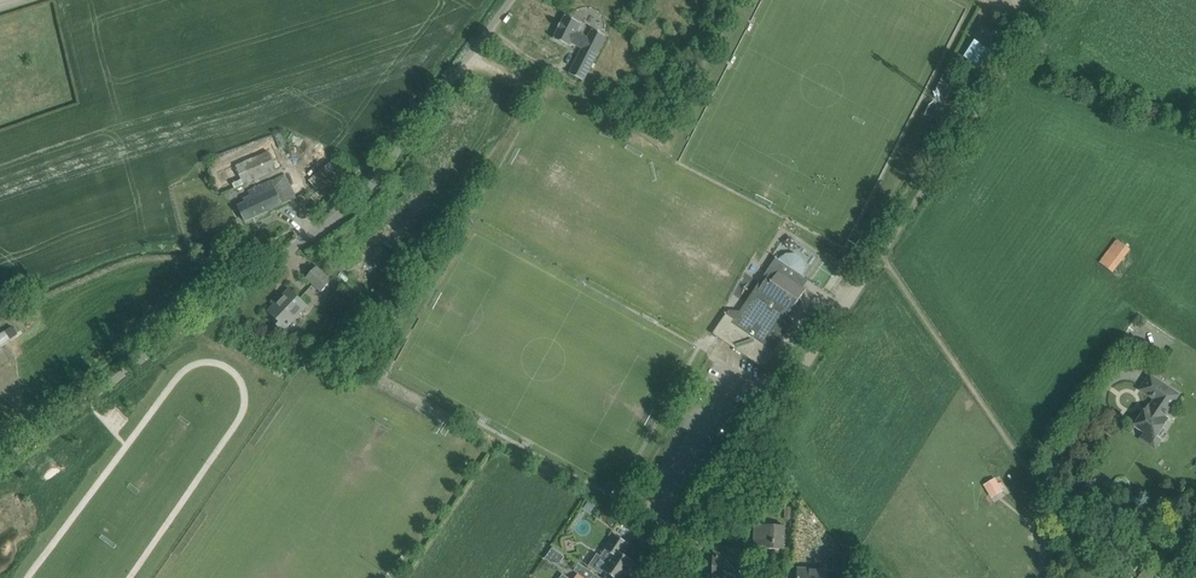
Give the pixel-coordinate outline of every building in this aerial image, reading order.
[(569,73),(584,80),(607,36),(592,29),(588,37),(577,32),(581,23),(565,15),(561,23),(558,28),(559,28),(554,38),(569,46),(571,42),(582,48),(569,73)] [(964,56),(976,64),(987,49),(975,40),(964,56)] [(934,93),(947,99),(958,78),(945,71),(934,93)] [(924,117),(931,121),(937,109),(930,105),(924,117)] [(277,169),(270,151),(269,149),(259,154),(259,155),(214,174),(221,192),(277,169)] [(354,175),(346,166),(337,156),(311,179),(318,187),(309,195),(319,206),(354,175)] [(297,198),(286,174),(260,185),(260,186),(250,191),(251,195),(245,198),(247,201),(238,205),(246,221),(297,198)] [(1100,261),(1113,272),(1131,249),(1117,239),(1100,261)] [(726,313),(713,333),(764,368),(775,352),(774,351),(792,324),(785,319),(790,312),(807,288),(800,284),(805,277),(802,275),(804,271),(804,268),(804,266),(803,262),(802,260),(801,258),(797,255),(795,255),(792,254),(788,255),(786,256),(784,257),(782,258),(781,260),(776,257),(754,288),(759,291),(754,298),(753,298),(738,321),(735,319),(734,319),(726,313)] [(307,278),(320,290),(330,279),(317,267),(307,278)] [(387,292),(396,297),(404,285),(395,279),(387,292)] [(737,287),(727,304),(735,309),(745,292),(737,287)] [(307,305),(298,297),(289,289),(269,311),(278,319),(275,322),(284,330),(307,305)] [(0,332),(0,344),(9,339),(3,330),(0,332)] [(1179,394),(1150,375),(1141,389),(1155,399),(1150,407),(1148,406),(1134,426),(1135,426),(1136,424),(1145,430),(1140,438),(1155,448),(1151,445),(1168,419),(1164,417),(1179,394)] [(982,483),(990,497),(1003,490),(996,476),(982,483)] [(764,548),(784,549),(785,526),(755,525),(754,548),(755,548),(756,536),(764,537),(764,548)] [(589,566),(600,573),(602,570),(614,577),(623,577),(625,575),(626,576),(630,569),(630,568),(634,562),(622,553),(629,543),(619,536),(616,534),(605,549),(612,554),(608,561),(601,556),(597,554),(589,566)] [(714,577),(725,577),(729,577),(739,577),(739,574),(737,574),(737,566),(739,566),(740,547),(723,547),(723,556),(714,556),(714,577)] [(553,548),(545,558),(552,563),(560,564),(565,557),(553,548)] [(849,555),(845,554),(835,554),(834,571),(854,572),(858,565),(849,555)] [(595,574),(584,567),(583,567),(579,573),(576,577),(600,577),(595,574)] [(828,570),(798,569),(798,577),(828,577),(828,570)]
